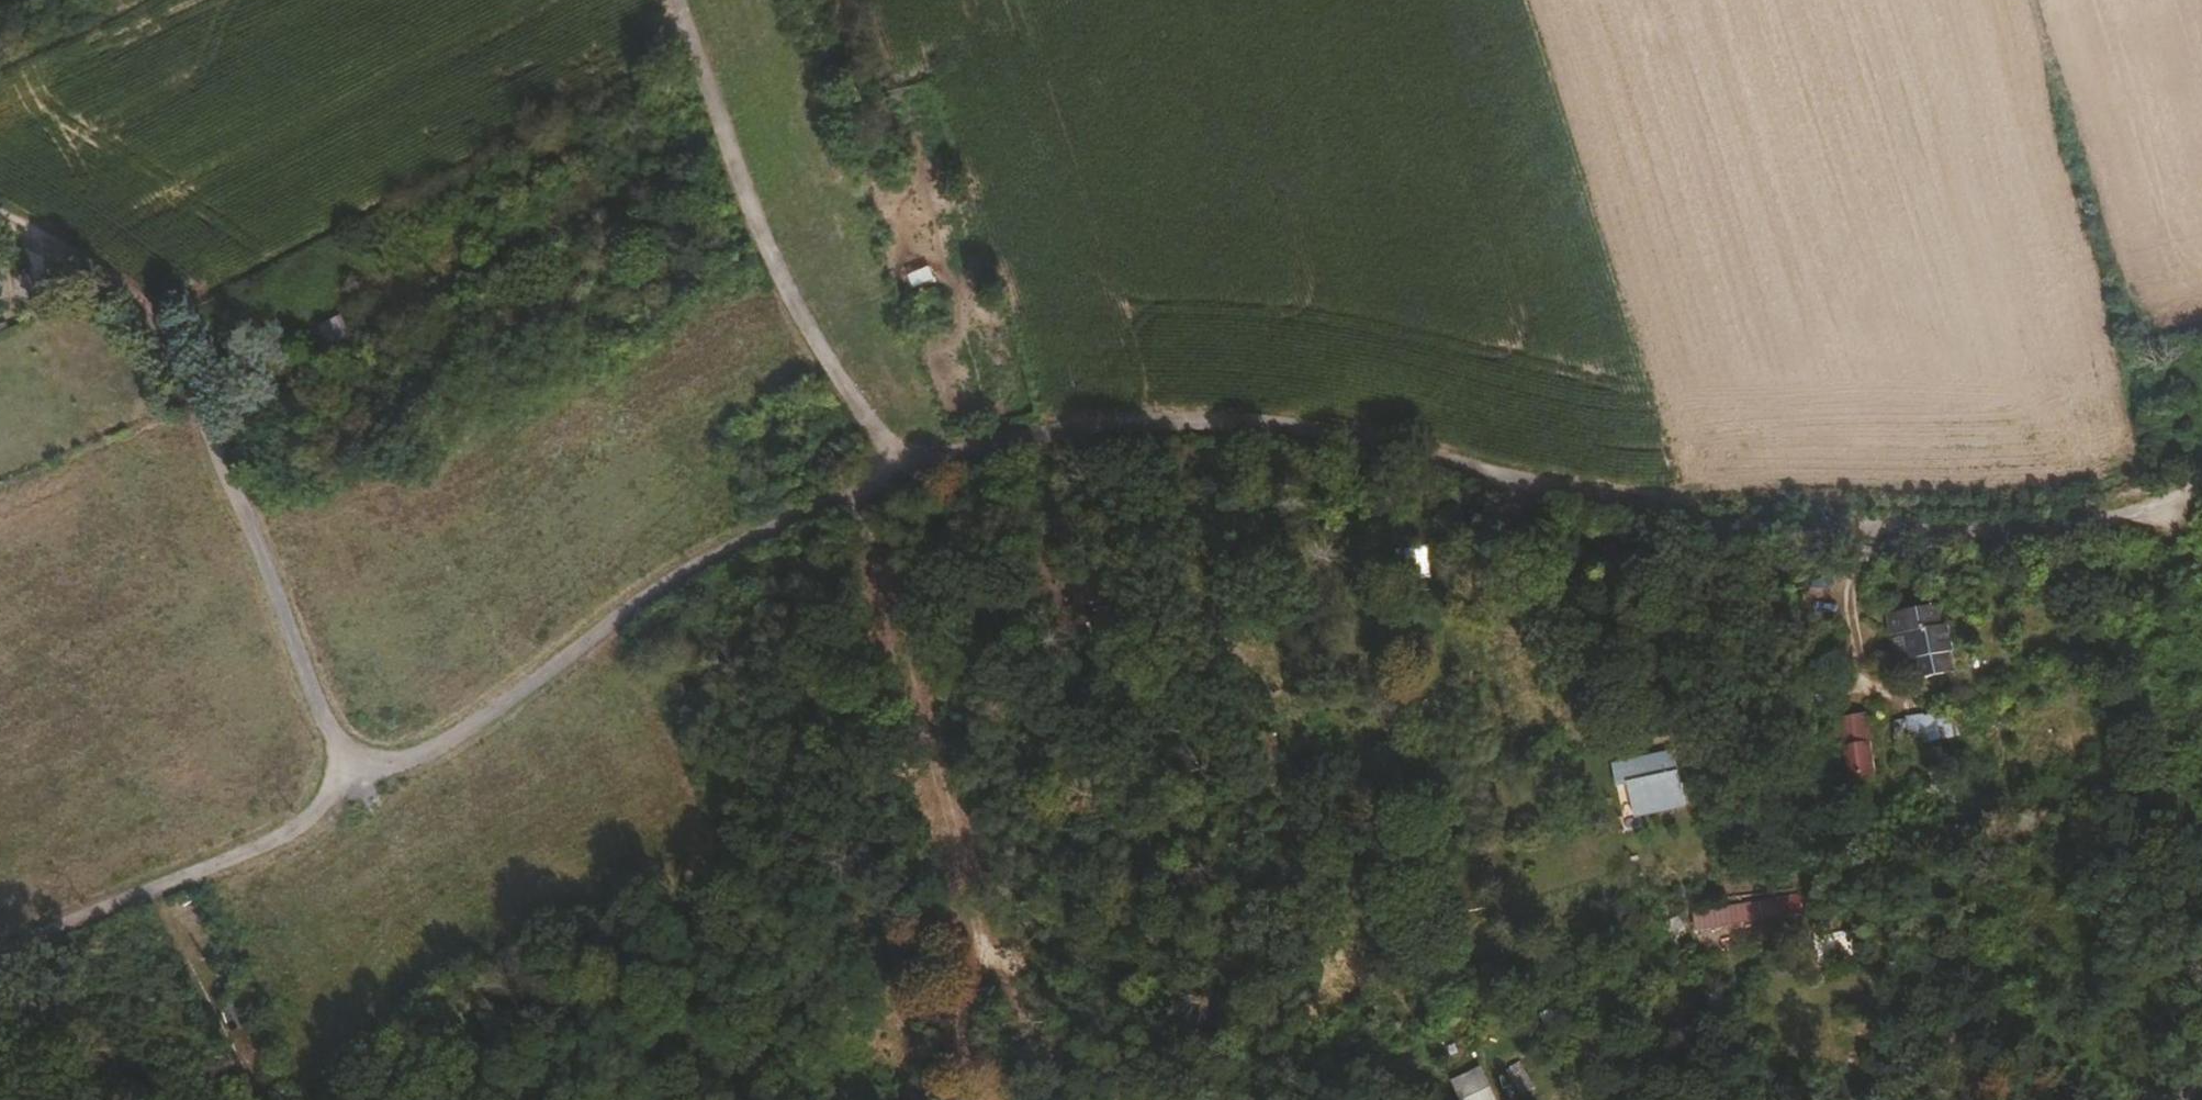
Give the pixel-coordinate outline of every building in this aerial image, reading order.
[(1097,602),(1089,571),(1073,574),(1080,606),(1097,602)] [(1080,606),(1073,574),(1065,576),(1073,608),(1080,606)] [(1956,668),(1953,648),(1931,651),(1923,602),(1884,609),(1888,633),(1907,630),(1914,675),(1956,668)] [(1115,651),(1106,617),(1090,621),(1098,655),(1115,651)] [(1845,776),(1874,775),(1872,710),(1843,711),(1845,776)] [(1678,748),(1617,756),(1624,814),(1685,806),(1678,748)] [(1696,930),(1776,914),(1772,895),(1692,911),(1696,930)] [(1487,1067),(1455,1077),(1463,1099),(1498,1099),(1487,1067)] [(1513,1074),(1504,1079),(1516,1099),(1527,1099),(1528,1099),(1513,1074)] [(1504,1079),(1500,1082),(1511,1099),(1516,1099),(1504,1079)]
